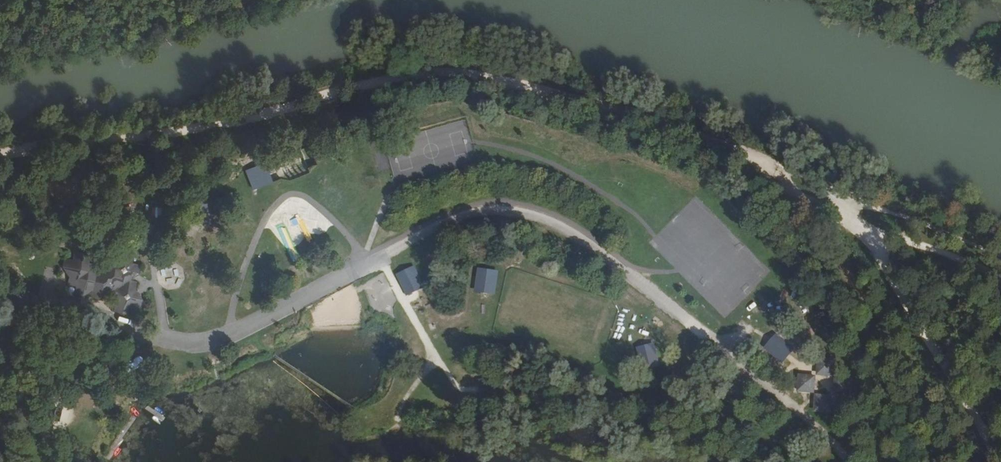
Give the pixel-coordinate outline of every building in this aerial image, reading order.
[(245,169),(253,189),(273,182),(265,162),(245,169)] [(119,211),(107,217),(113,230),(124,223),(119,211)] [(139,304),(142,291),(138,283),(128,282),(134,277),(127,267),(129,256),(119,253),(117,261),(109,259),(107,266),(97,273),(98,265),(90,264),(91,258),(83,257),(63,270),(68,277),(67,286),(75,287),(74,295),(83,298),(92,292),(90,299),(100,301),(109,294),(115,305),(113,312),(123,314),(139,304)] [(159,266),(159,274),(161,274),(161,280),(181,281),(182,267),(159,266)] [(425,288),(415,266),(397,274),(407,296),(425,288)] [(495,295),(499,271),(479,268),(475,292),(495,295)] [(795,350),(776,334),(764,348),(782,364),(795,350)] [(642,370),(659,366),(655,343),(636,348),(642,370)] [(802,371),(797,371),(797,377),(800,377),(817,377),(820,377),(820,374),(831,374),(831,377),(836,377),(836,388),(831,388),(831,391),(820,391),(820,388),(817,388),(800,388),(797,388),(797,394),(802,394),(802,391),(814,391),(814,394),(817,394),(817,405),(814,405),(814,411),(819,411),(819,408),(831,408),(831,411),(836,411),(836,405),(834,405),(834,394),(837,394),(837,389),(848,389),(848,394),(853,394),(853,388),(851,388),(851,377),(854,377),(854,371),(848,371),(848,376),(837,376),(837,371),(834,371),(834,360),(837,360),(837,354),(832,354),(831,357),(819,357),(819,354),(814,354),(814,360),(817,360),(817,371),(814,371),(814,374),(802,374),(802,371)] [(800,377),(800,388),(817,388),(817,377),(800,377)]
